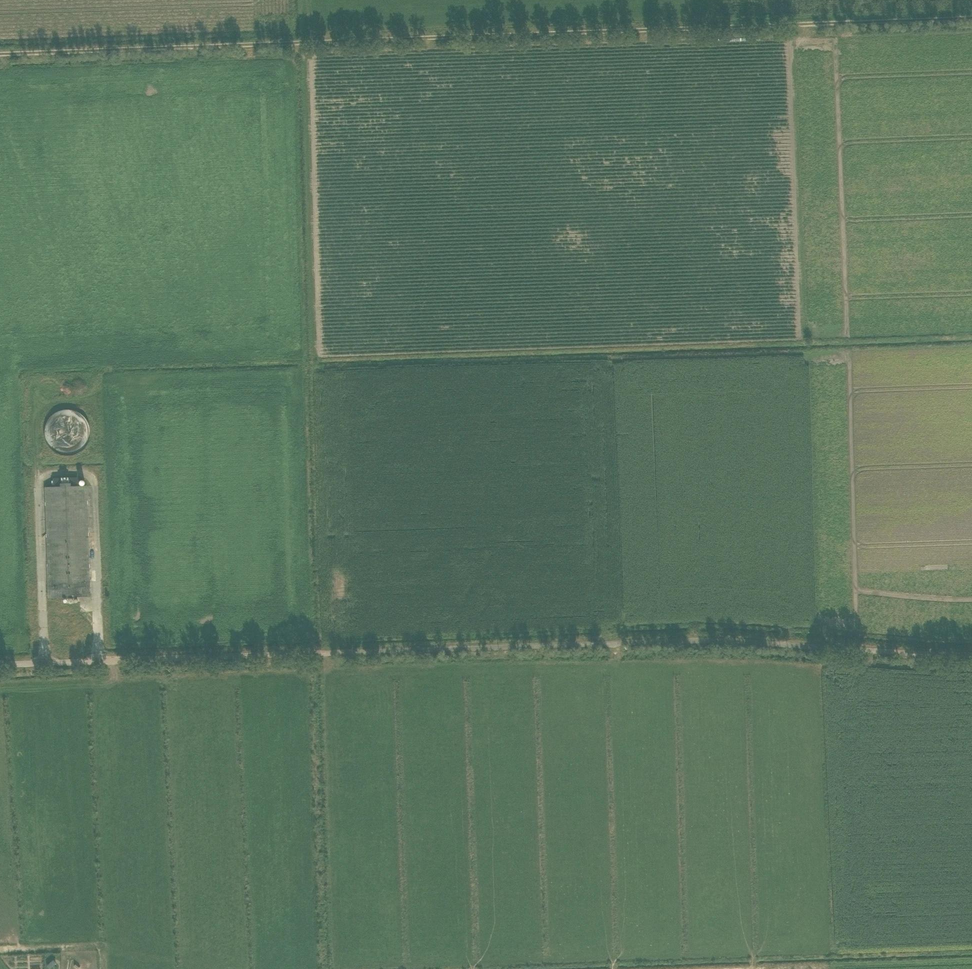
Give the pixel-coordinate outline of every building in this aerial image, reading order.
[(73,459),(85,453),(89,443),(90,435),(90,428),(88,420),(81,415),(74,412),(61,414),(51,420),(47,430),(47,441),(51,451),(61,457),(73,459)] [(87,486),(45,487),(49,597),(90,596),(87,486)]
